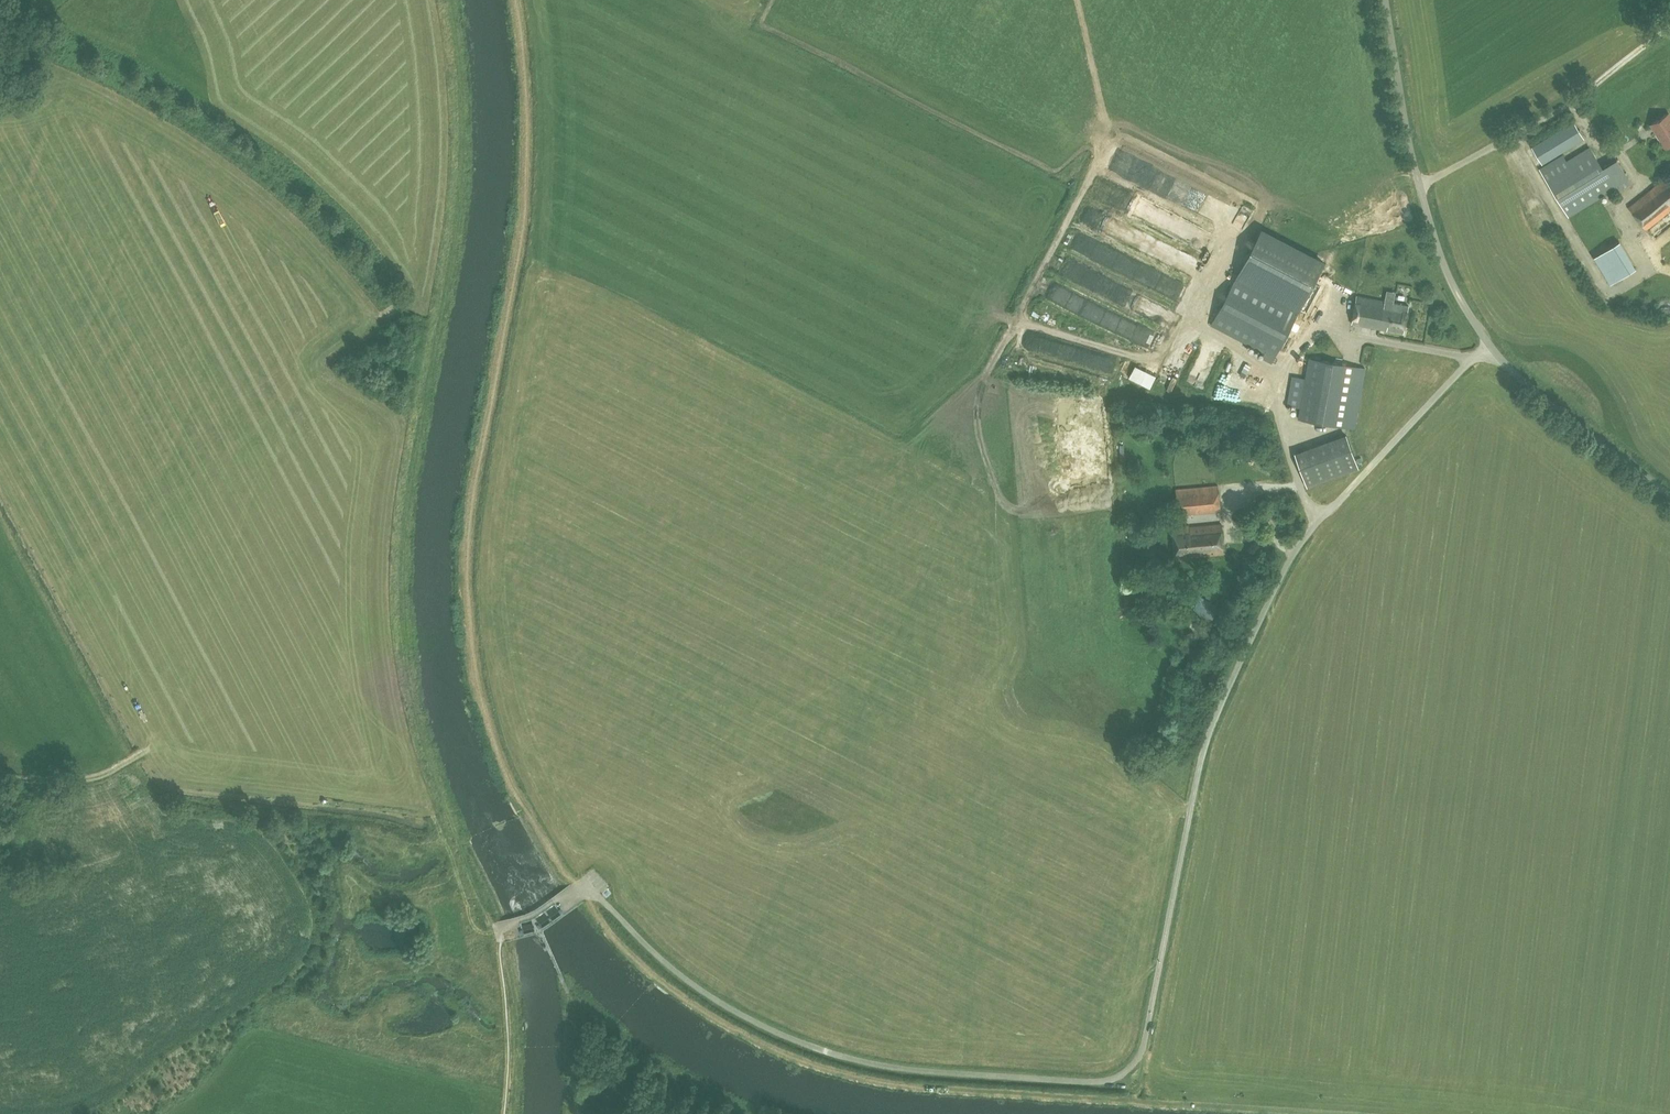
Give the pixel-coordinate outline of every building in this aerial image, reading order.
[(1669,145),(1669,114),(1669,113),(1651,124),(1662,140),(1664,139),(1669,146),(1669,145)] [(1542,163),(1584,138),(1574,122),(1532,147),(1542,163)] [(1602,168),(1590,147),(1567,161),(1563,155),(1540,169),(1569,216),(1629,179),(1617,159),(1602,168)] [(1667,176),(1629,207),(1646,229),(1669,210),(1669,179),(1667,176)] [(1525,204),(1530,202),(1527,191),(1522,192),(1525,204)] [(1611,242),(1594,252),(1611,280),(1632,267),(1629,263),(1637,258),(1602,200),(1590,207),(1611,242)] [(1118,235),(1130,241),(1134,233),(1122,227),(1118,235)] [(1587,233),(1591,239),(1601,234),(1597,227),(1587,233)] [(1324,262),(1261,229),(1211,324),(1274,357),(1324,262)] [(1217,231),(1218,246),(1233,246),(1233,231),(1217,231)] [(1163,254),(1160,260),(1175,267),(1178,260),(1163,254)] [(1081,280),(1087,267),(1070,260),(1064,273),(1081,280)] [(1062,294),(1054,290),(1052,295),(1067,303),(1075,289),(1058,280),(1054,288),(1063,293),(1062,294)] [(1120,299),(1119,301),(1148,311),(1167,318),(1164,325),(1175,329),(1181,312),(1124,292),(1125,287),(1115,284),(1111,296),(1120,299)] [(1389,289),(1389,297),(1398,297),(1397,289),(1389,289)] [(1398,289),(1398,300),(1406,300),(1407,289),(1398,289)] [(1404,333),(1409,305),(1357,295),(1352,323),(1387,330),(1404,333)] [(1125,329),(1130,319),(1163,335),(1164,333),(1126,315),(1121,326),(1125,329)] [(1355,428),(1365,367),(1320,360),(1310,358),(1299,418),(1355,428)] [(1136,363),(1130,376),(1153,387),(1159,373),(1136,363)] [(1307,486),(1359,467),(1347,436),(1296,455),(1307,486)] [(1178,515),(1221,511),(1218,485),(1176,489),(1178,515)] [(1192,558),(1192,556),(1224,553),(1222,524),(1189,527),(1189,525),(1173,526),(1176,560),(1192,558)] [(1225,601),(1200,594),(1198,603),(1222,610),(1225,601)]
